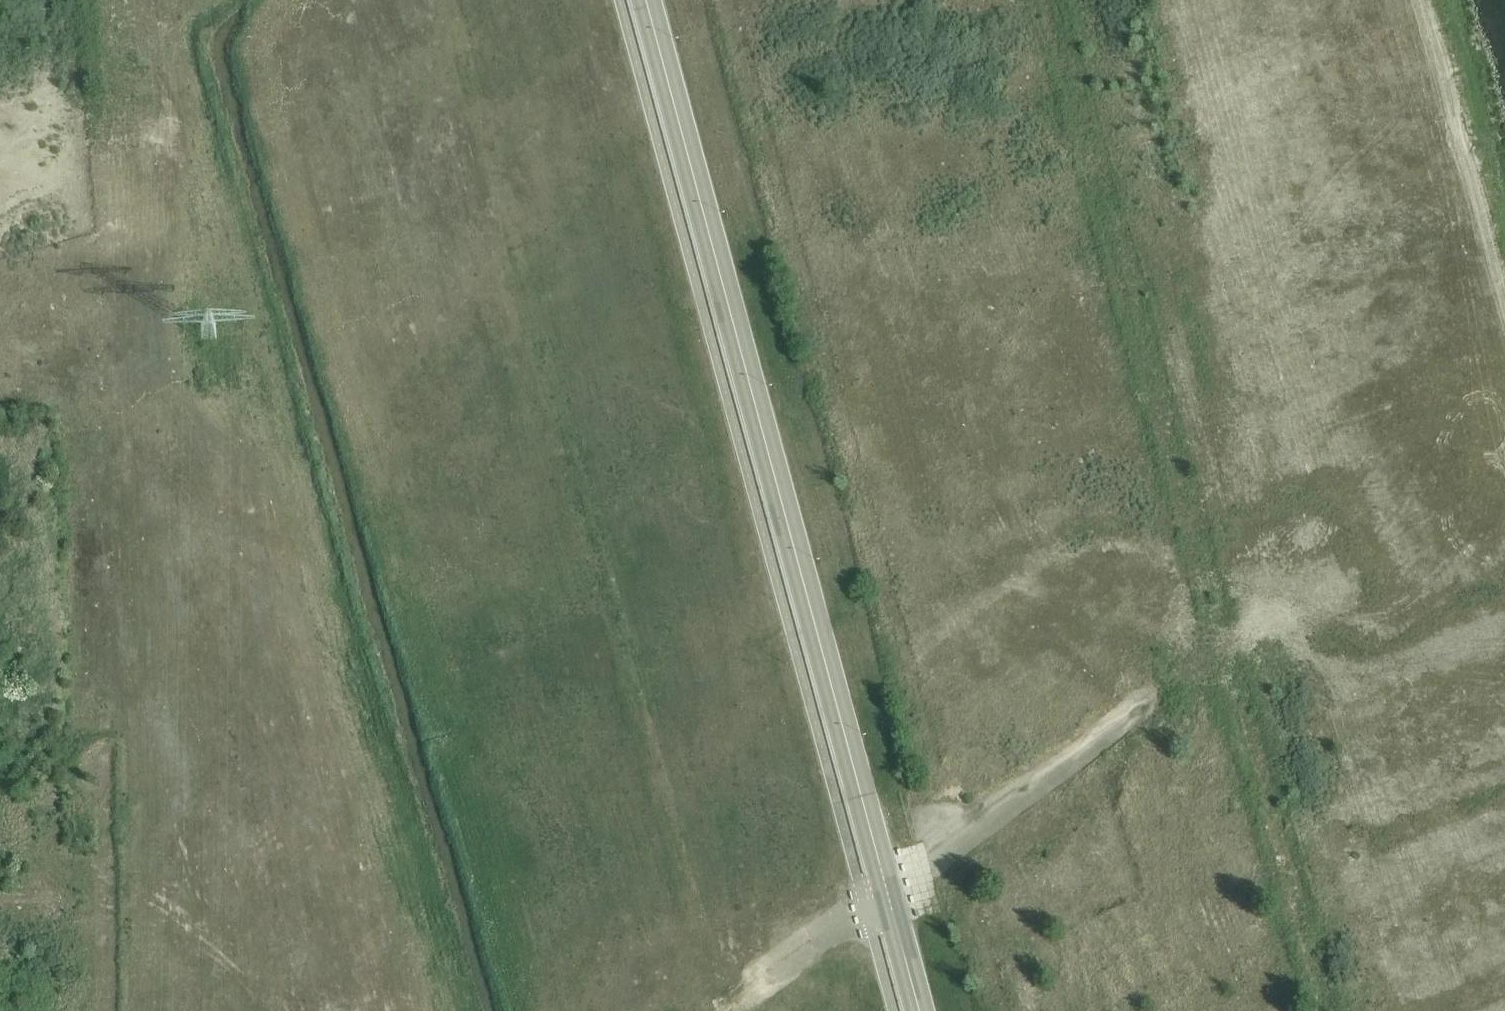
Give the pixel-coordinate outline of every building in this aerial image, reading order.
[(1395,353),(1395,341),(1376,342),(1377,354),(1395,353)]
